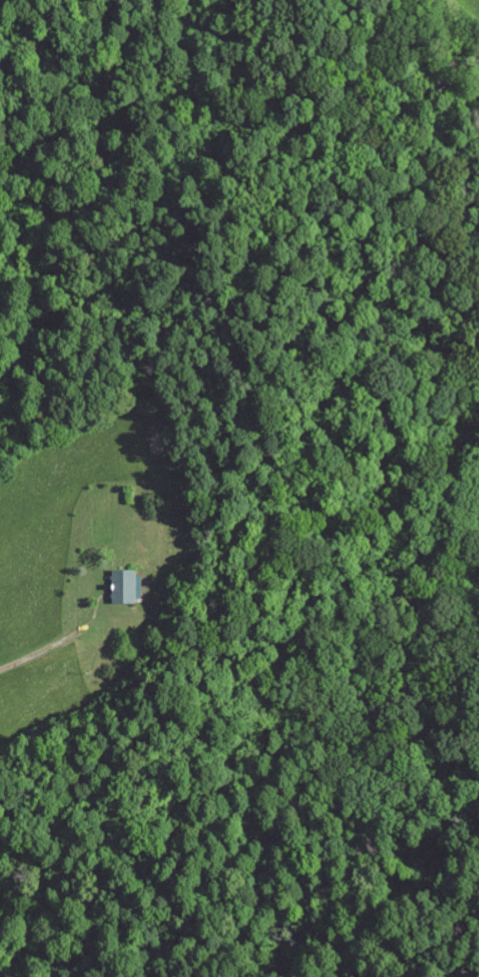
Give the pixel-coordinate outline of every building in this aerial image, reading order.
[(119,601),(147,600),(146,568),(117,568),(119,601)]
